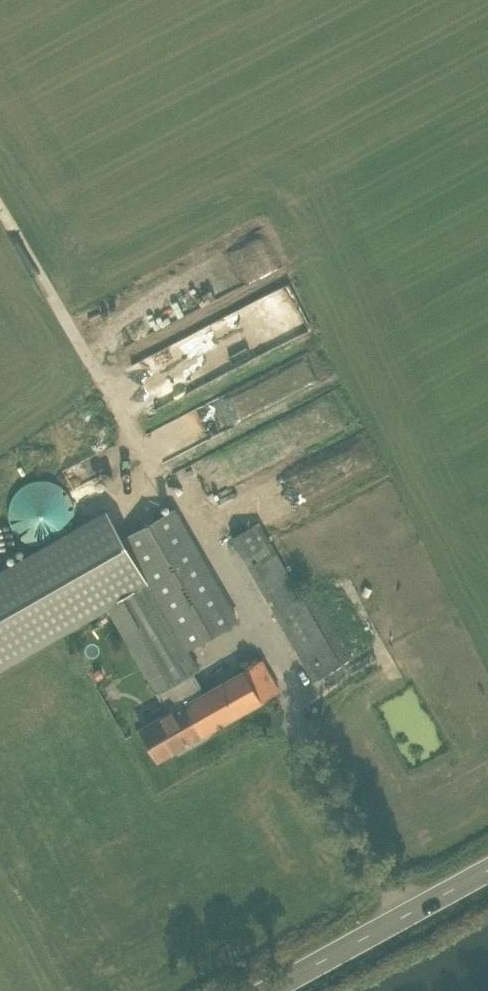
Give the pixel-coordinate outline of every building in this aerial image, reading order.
[(236,366),(309,332),(285,281),(242,301),(236,289),(120,343),(151,410),(200,387),(202,391),(212,387),(214,391),(241,378),(236,366)] [(176,446),(225,422),(214,400),(165,424),(176,446)] [(58,486),(53,483),(47,481),(41,481),(37,481),(31,482),(25,485),(21,487),(15,493),(12,498),(10,503),(9,510),(8,516),(9,522),(12,528),(15,533),(18,536),(22,539),(27,542),(32,544),(37,545),(42,545),(45,545),(51,543),(55,541),(60,539),(64,535),(68,530),(70,526),(71,523),(73,517),(73,511),(72,505),(70,499),(67,494),(63,489),(58,486)] [(173,508),(122,537),(147,581),(186,650),(188,649),(237,621),(173,508)] [(108,603),(147,581),(122,537),(108,512),(0,574),(0,665),(108,603)] [(258,522),(249,527),(232,537),(314,680),(340,664),(258,522)] [(161,697),(165,695),(174,710),(141,728),(158,759),(279,690),(261,659),(198,695),(187,676),(199,669),(188,649),(186,650),(147,581),(108,603),(161,697)]
